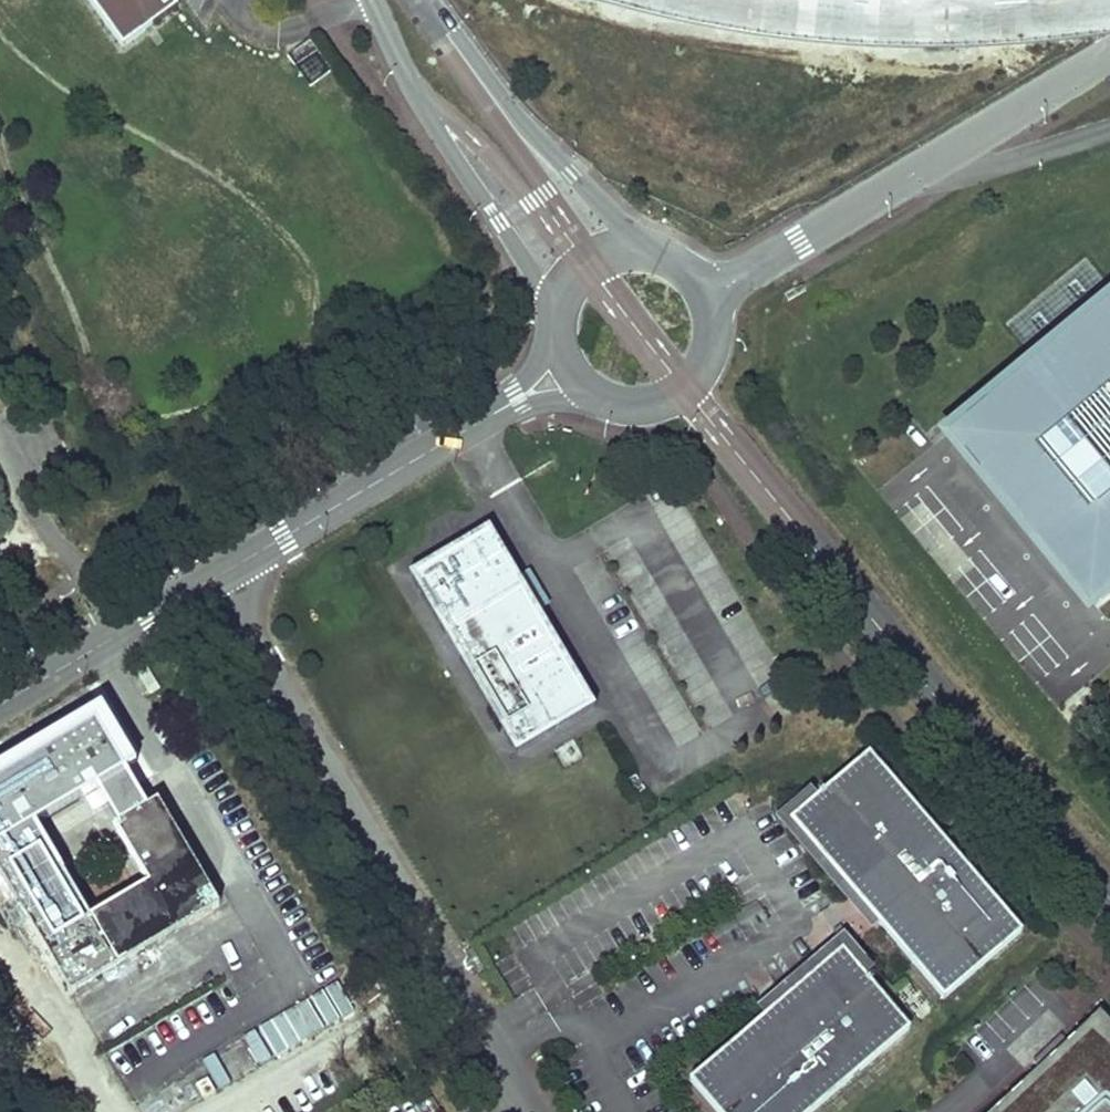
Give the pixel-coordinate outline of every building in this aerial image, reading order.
[(121,48),(176,8),(170,0),(86,0),(121,48)] [(1109,594),(1109,301),(951,434),(1095,607),(1109,594)] [(1010,328),(1030,345),(1041,332),(1021,315),(1010,328)] [(490,528),(410,574),(516,754),(596,707),(490,528)] [(870,752),(816,798),(818,800),(795,819),(882,920),(879,923),(944,999),(1023,931),(870,752)] [(0,835),(0,875),(71,995),(219,906),(156,798),(112,827),(143,884),(90,915),(52,854),(59,827),(80,832),(94,780),(44,768),(31,817),(0,835)] [(882,920),(795,819),(818,800),(816,798),(791,820),(879,923),(882,920)] [(768,1019),(844,953),(863,975),(865,974),(843,949),(765,1016),(768,1019)] [(911,1027),(865,974),(863,975),(844,953),(768,1019),(765,1016),(690,1080),(717,1111),(813,1111),(911,1027)] [(1099,1013),(994,1111),(1109,1111),(1109,1024),(1099,1013)]
